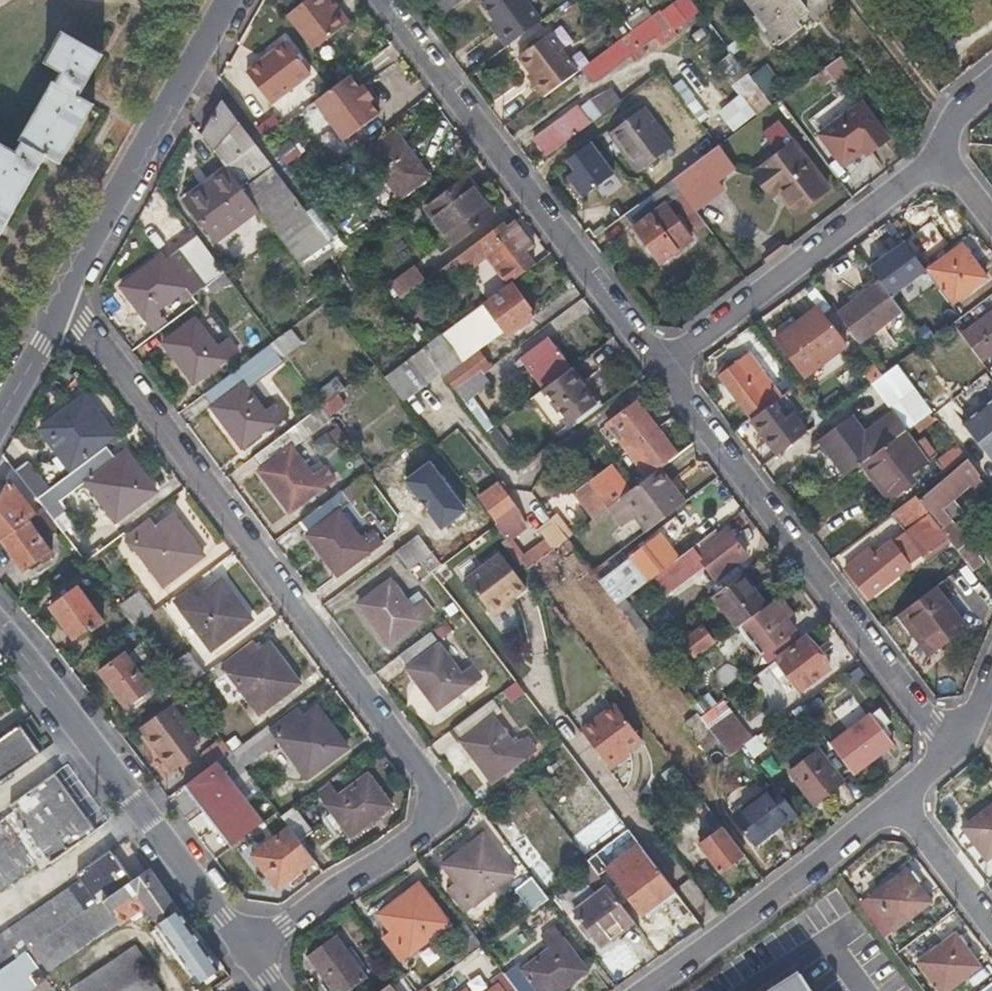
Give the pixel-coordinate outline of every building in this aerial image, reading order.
[(284,18),(312,55),(347,27),(326,0),(308,0),(284,18)] [(443,13),(461,0),(433,0),(443,13)] [(505,46),(541,19),(525,0),(483,0),(481,1),(493,17),(501,28),(495,33),(505,46)] [(674,29),(686,20),(691,26),(699,21),(694,14),(698,11),(689,0),(679,0),(662,13),(674,29)] [(779,45),(800,30),(796,23),(807,14),(797,0),(746,0),(779,45)] [(630,32),(582,68),(593,82),(630,55),(636,62),(647,55),(641,47),(654,38),(661,47),(678,35),(674,29),(662,13),(660,10),(630,32)] [(486,22),(495,33),(501,28),(493,17),(486,22)] [(23,145),(17,155),(0,145),(0,234),(44,157),(59,166),(93,105),(77,96),(101,55),(62,32),(45,63),(64,73),(58,85),(54,83),(20,142),(23,145)] [(530,83),(541,98),(578,72),(549,33),(518,57),(530,73),(535,80),(530,83)] [(309,75),(286,45),(247,75),(269,106),(309,75)] [(840,57),(823,69),(832,81),(848,68),(840,57)] [(769,64),(753,71),(762,91),(778,84),(769,64)] [(525,77),(530,83),(535,80),(530,73),(525,77)] [(335,86),(313,103),(342,141),(377,115),(367,102),(369,100),(360,88),(358,89),(348,76),(335,86)] [(717,146),(772,106),(750,76),(737,85),(744,94),(711,118),(701,126),(717,146)] [(672,88),(701,126),(711,118),(683,79),(672,88)] [(806,111),(818,129),(830,120),(852,105),(852,104),(839,86),(806,111)] [(600,116),(620,101),(610,89),(591,103),(600,116)] [(778,102),(784,110),(797,101),(792,92),(778,102)] [(533,138),(545,156),(600,116),(591,103),(589,101),(579,108),(577,106),(533,138)] [(784,110),(806,139),(818,129),(806,111),(797,101),(784,110)] [(256,210),(297,264),(325,243),(324,242),(304,215),(221,104),(202,137),(226,169),(256,210)] [(819,135),(840,163),(861,148),(864,152),(885,137),(860,104),(819,135)] [(670,147),(641,109),(608,133),(637,173),(670,147)] [(274,116),(256,130),(264,140),(282,126),(274,116)] [(427,176),(394,132),(365,153),(398,197),(427,176)] [(562,161),(586,197),(619,175),(595,139),(562,161)] [(827,188),(793,141),(752,172),(765,189),(776,180),(798,209),(827,188)] [(688,203),(734,169),(717,146),(671,180),(688,203)] [(218,240),(256,210),(226,169),(187,198),(218,240)] [(453,246),(493,216),(465,179),(426,209),(453,246)] [(688,203),(671,180),(664,185),(680,209),(688,203)] [(590,207),(606,228),(622,216),(645,199),(641,191),(633,197),(622,183),(590,207)] [(659,208),(650,196),(645,199),(622,216),(658,264),(690,241),(664,205),(659,208)] [(304,215),(324,242),(335,233),(315,207),(304,215)] [(696,232),(705,225),(693,210),(685,216),(696,232)] [(506,227),(503,223),(438,271),(448,284),(485,256),(506,286),(532,266),(523,254),(531,248),(512,222),(506,227)] [(154,311),(217,265),(197,236),(164,260),(161,256),(120,288),(152,332),(163,324),(154,311)] [(985,277),(960,245),(928,269),(952,301),(985,277)] [(390,285),(400,299),(424,281),(414,267),(390,285)] [(901,311),(880,283),(836,314),(857,342),(901,311)] [(534,316),(511,286),(484,305),(507,336),(534,316)] [(915,330),(924,341),(942,327),(933,314),(930,316),(925,308),(910,319),(917,328),(915,330)] [(775,339),(804,378),(845,347),(816,309),(775,339)] [(991,349),(991,314),(974,328),(979,336),(981,334),(991,349)] [(227,341),(215,350),(194,320),(163,344),(192,384),(236,352),(227,341)] [(980,362),(991,353),(991,349),(981,334),(979,336),(974,328),(962,337),(980,362)] [(542,388),(568,370),(545,340),(520,359),(542,388)] [(279,353),(272,343),(246,362),(253,372),(279,353)] [(382,377),(401,401),(440,373),(433,364),(421,348),(382,377)] [(907,355),(903,349),(898,353),(903,359),(907,355)] [(433,364),(440,373),(452,388),(479,368),(483,373),(489,367),(477,351),(460,363),(450,351),(433,364)] [(719,376),(751,418),(781,397),(780,395),(749,354),(719,376)] [(253,372),(246,362),(204,394),(213,405),(210,408),(240,449),(284,416),(276,404),(262,414),(242,386),(255,376),(253,372)] [(479,368),(452,388),(463,403),(490,383),(483,373),(479,368)] [(591,401),(568,370),(542,388),(545,391),(564,417),(565,419),(591,401)] [(322,406),(344,389),(336,380),(315,396),(322,406)] [(894,413),(906,430),(931,411),(930,410),(915,389),(890,408),(894,413)] [(564,417),(545,391),(538,400),(556,424),(564,417)] [(322,406),(315,396),(312,398),(320,408),(322,406)] [(39,430),(48,443),(60,433),(81,463),(113,439),(83,398),(39,430)] [(758,431),(776,455),(807,433),(781,399),(754,419),(760,429),(758,431)] [(963,424),(991,463),(991,401),(963,424)] [(676,455),(636,403),(612,420),(631,447),(628,449),(647,476),(659,467),(660,467),(676,455)] [(821,440),(847,475),(877,452),(886,446),(903,432),(904,431),(906,430),(894,413),(864,434),(852,417),(821,440)] [(302,440),(293,427),(251,458),(261,471),(258,474),(288,513),(332,481),(323,468),(311,478),(290,449),(302,440)] [(913,444),(903,432),(886,446),(908,475),(935,456),(921,437),(913,444)] [(60,433),(48,443),(69,471),(81,463),(60,433)] [(942,475),(966,457),(958,446),(934,463),(942,475)] [(111,463),(102,451),(49,492),(36,501),(45,513),(54,525),(68,515),(59,504),(85,484),(115,525),(155,495),(124,454),(111,463)] [(977,478),(980,475),(968,459),(920,500),(943,529),(952,522),(942,510),(968,486),(976,495),(984,487),(977,478)] [(29,463),(15,473),(36,501),(49,492),(29,463)] [(649,529),(686,502),(660,467),(659,467),(647,476),(635,486),(634,486),(624,494),(623,495),(635,511),(649,529)] [(568,497),(586,522),(610,505),(619,498),(620,497),(602,473),(568,497)] [(494,525),(505,539),(521,526),(510,511),(514,508),(496,483),(477,497),(495,524),(494,525)] [(0,540),(27,522),(33,517),(9,484),(0,501),(0,540)] [(619,498),(610,505),(621,521),(635,511),(623,495),(620,497),(619,498)] [(914,496),(890,514),(904,532),(928,514),(914,496)] [(358,542),(328,501),(298,523),(307,535),(306,536),(336,576),(379,544),(371,533),(358,542)] [(418,534),(430,525),(421,514),(409,523),(418,534)] [(941,530),(928,514),(904,532),(923,556),(947,538),(941,530)] [(156,530),(149,521),(126,538),(163,588),(203,557),(172,517),(156,530)] [(565,538),(551,519),(536,529),(551,549),(565,538)] [(52,557),(30,525),(27,522),(0,540),(23,571),(38,560),(41,564),(52,557)] [(966,564),(974,573),(984,565),(952,522),(943,529),(941,530),(947,538),(966,564)] [(721,576),(721,575),(734,565),(735,565),(746,557),(726,530),(717,537),(715,534),(655,578),(668,596),(706,567),(715,579),(721,576)] [(904,532),(889,543),(909,567),(923,556),(904,532)] [(648,582),(677,559),(659,533),(616,565),(617,567),(597,582),(615,605),(623,599),(624,598),(648,582)] [(404,571),(431,552),(431,551),(418,534),(392,553),(392,554),(404,571)] [(889,543),(867,561),(861,554),(844,566),(865,595),(882,582),(885,585),(909,567),(889,543)] [(530,549),(537,559),(544,554),(536,544),(530,549)] [(519,558),(526,567),(537,559),(530,549),(519,558)] [(465,578),(491,613),(513,596),(527,586),(502,551),(465,578)] [(740,575),(742,574),(735,565),(734,565),(721,575),(728,584),(740,575)] [(766,606),(742,574),(740,575),(728,584),(727,584),(712,596),(736,628),(740,625),(741,625),(766,606)] [(203,594),(197,587),(175,603),(210,651),(250,622),(220,581),(203,594)] [(410,610),(389,581),(357,605),(387,645),(431,613),(422,600),(410,610)] [(939,584),(901,612),(931,654),(963,630),(946,607),(952,603),(939,584)] [(103,625),(76,589),(49,609),(73,640),(87,629),(91,633),(103,625)] [(133,627),(155,611),(140,590),(118,607),(132,626),(133,627)] [(792,612),(780,595),(766,606),(741,625),(761,653),(796,628),(788,616),(792,612)] [(513,596),(491,613),(495,617),(517,601),(513,596)] [(623,599),(615,605),(645,646),(646,646),(654,640),(623,599)] [(465,633),(473,626),(465,615),(457,621),(465,633)] [(682,640),(694,656),(712,642),(701,627),(682,640)] [(398,656),(398,657),(408,669),(406,669),(435,710),(479,678),(471,667),(458,674),(427,634),(398,656)] [(828,668),(806,637),(776,659),(775,660),(799,690),(828,668)] [(268,645),(251,658),(245,650),(222,667),(259,716),(299,686),(268,645)] [(147,684),(125,654),(99,673),(125,709),(156,686),(152,681),(147,684)] [(721,701),(691,662),(670,678),(699,716),(700,717),(721,701)] [(515,681),(507,688),(516,699),(524,694),(515,681)] [(163,690),(169,697),(181,689),(175,682),(163,690)] [(191,702),(182,691),(181,689),(169,697),(176,706),(181,702),(185,707),(191,702)] [(490,701),(453,729),(462,741),(459,743),(490,784),(533,750),(525,740),(513,749),(491,719),(499,714),(490,701)] [(614,706),(579,732),(606,768),(626,752),(640,742),(614,706)] [(197,743),(171,709),(142,730),(172,770),(188,759),(184,753),(197,743)] [(299,722),(292,714),(269,730),(306,780),(346,750),(316,710),(299,722)] [(727,713),(708,727),(715,737),(734,722),(727,713)] [(830,745),(851,773),(891,743),(869,715),(830,745)] [(700,717),(699,716),(688,724),(707,748),(718,741),(718,740),(715,737),(708,727),(700,717)] [(18,725),(0,738),(0,782),(39,754),(18,725)] [(745,743),(755,757),(769,747),(760,734),(745,743)] [(215,762),(229,752),(220,740),(199,757),(207,768),(215,762)] [(790,773),(813,803),(841,782),(818,751),(790,773)] [(626,752),(606,768),(609,772),(630,757),(626,752)] [(207,768),(184,786),(229,848),(262,823),(215,762),(207,768)] [(45,857),(50,863),(94,831),(53,775),(10,806),(14,812),(0,822),(0,889),(45,857)] [(367,776),(337,798),(328,786),(317,794),(349,839),(390,808),(367,776)] [(754,847),(795,815),(771,784),(731,815),(754,847)] [(965,825),(988,857),(991,854),(991,804),(965,825)] [(313,833),(293,807),(279,818),(288,829),(299,843),(313,833)] [(717,873),(742,855),(712,814),(703,821),(713,835),(697,847),(717,873)] [(275,889),(313,861),(299,843),(288,829),(251,857),(275,889)] [(463,913),(512,877),(480,835),(442,866),(454,884),(445,890),(463,913)] [(671,889),(639,845),(607,869),(640,913),(671,889)] [(131,881),(109,851),(75,875),(80,881),(0,936),(0,971),(27,953),(131,881)] [(601,881),(584,858),(574,866),(592,888),(601,881)] [(869,896),(894,929),(931,901),(906,868),(869,896)] [(230,978),(195,932),(192,934),(148,870),(131,881),(27,953),(43,975),(118,924),(120,926),(139,912),(142,916),(148,913),(154,921),(147,925),(153,936),(161,931),(193,977),(185,983),(191,990),(210,990),(230,978)] [(534,877),(515,888),(528,911),(547,900),(534,877)] [(448,925),(417,884),(377,914),(390,933),(382,939),(398,962),(448,925)] [(596,946),(632,920),(606,888),(572,913),(596,946)] [(862,902),(886,935),(894,929),(869,896),(862,902)] [(450,931),(468,956),(482,946),(463,921),(450,931)] [(516,990),(559,990),(586,971),(552,927),(540,936),(549,949),(522,970),(518,966),(504,976),(516,990)] [(954,933),(918,961),(941,990),(946,990),(980,965),(954,933)] [(334,936),(307,956),(332,990),(350,990),(366,980),(334,936)] [(135,946),(70,990),(159,990),(146,972),(151,969),(135,946)] [(43,975),(27,953),(0,971),(0,990),(23,990),(34,983),(36,985),(45,978),(43,975)] [(798,970),(765,990),(812,990),(798,970)] [(393,981),(400,990),(415,990),(402,974),(393,981)] [(504,976),(503,975),(492,982),(496,987),(490,990),(516,990),(504,976)]
